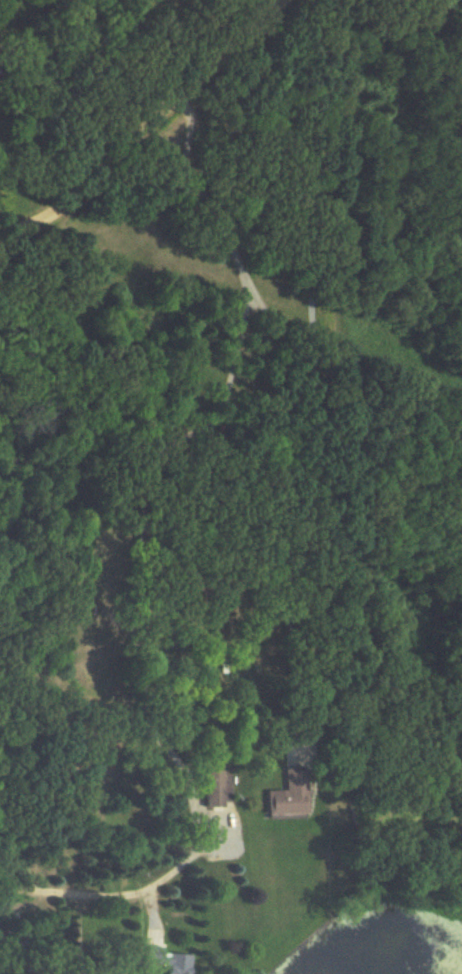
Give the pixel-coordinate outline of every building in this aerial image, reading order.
[(204,800),(232,800),(232,773),(224,773),(224,762),(204,762),(204,800)] [(304,816),(305,768),(283,767),(283,791),(264,791),(264,816),(304,816)] [(162,947),(143,945),(141,965),(165,967),(165,973),(188,973),(190,956),(161,953),(162,947)]
